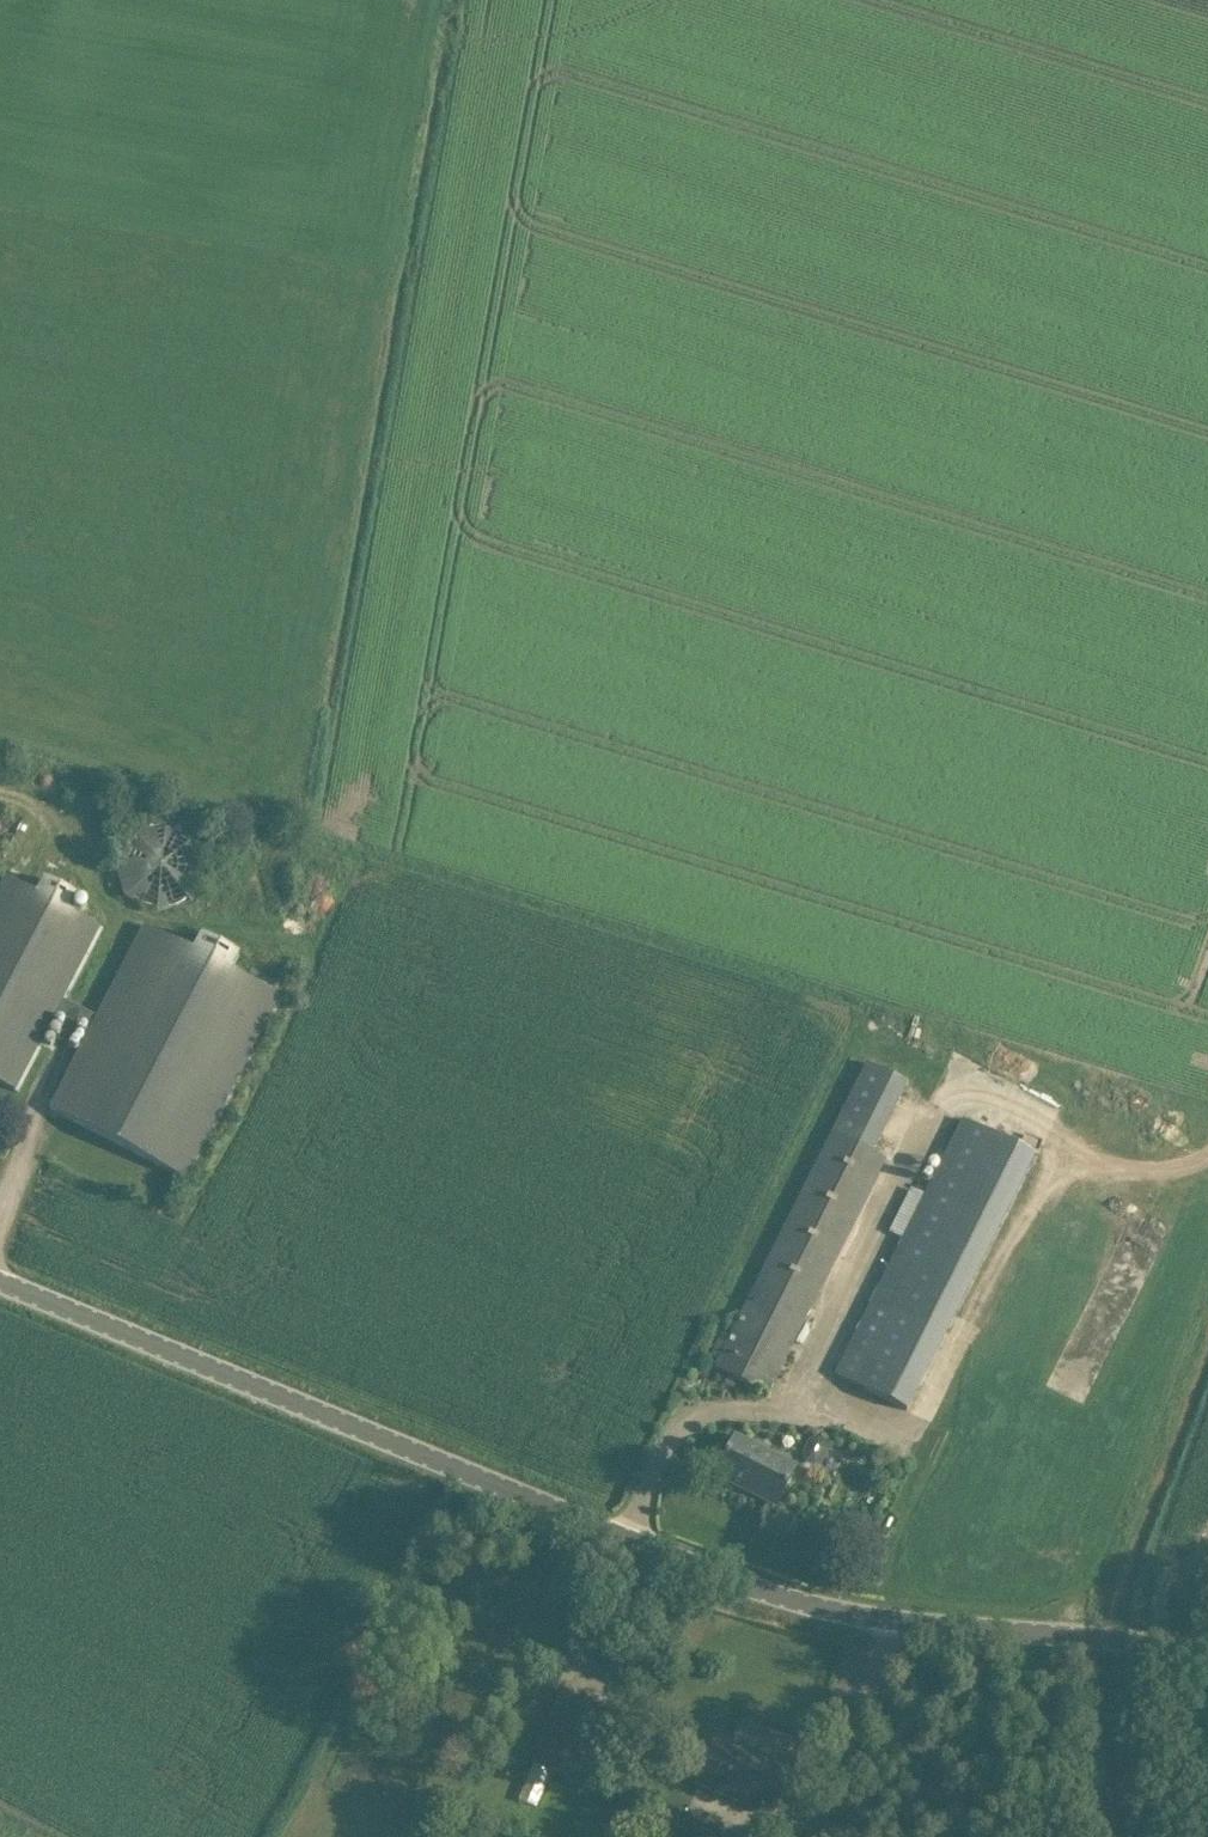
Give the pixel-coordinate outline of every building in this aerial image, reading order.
[(194,842),(139,817),(112,877),(122,881),(117,892),(162,913),(194,842)] [(66,1019),(66,1020),(77,1026),(80,1020),(92,1026),(50,1109),(186,1179),(280,995),(231,970),(238,955),(200,936),(193,951),(144,926),(97,1017),(62,999),(100,926),(67,910),(75,895),(44,879),(36,894),(4,878),(0,887),(0,1083),(16,1091),(55,1013),(58,1014),(66,1019)] [(1035,1158),(964,1122),(847,1354),(836,1376),(907,1411),(918,1390),(1035,1158)] [(730,1338),(719,1360),(715,1368),(728,1375),(738,1380),(768,1395),(885,1160),(872,1153),(834,1132),(833,1133),(730,1338)] [(918,1211),(903,1203),(889,1232),(904,1239),(918,1211)] [(716,1476),(777,1507),(796,1468),(736,1437),(716,1476)] [(817,1438),(814,1439),(809,1442),(804,1452),(806,1462),(815,1466),(822,1463),(828,1451),(826,1442),(823,1440),(817,1438)] [(561,1696),(532,1764),(587,1787),(615,1718),(561,1696)]
